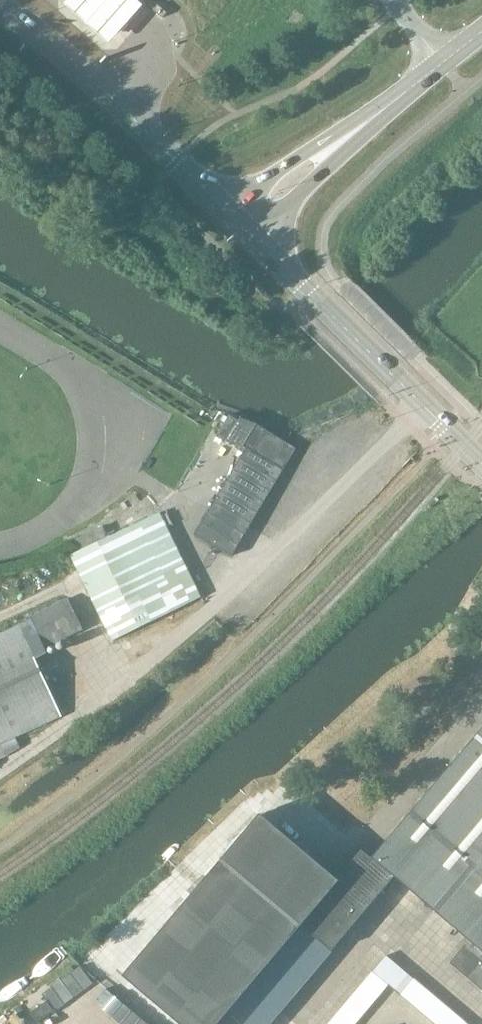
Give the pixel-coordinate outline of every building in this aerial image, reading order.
[(107,46),(143,6),(136,0),(61,0),(58,3),(107,46)] [(162,18),(167,13),(158,5),(153,10),(162,18)] [(229,415),(216,436),(227,443),(240,421),(229,415)] [(246,448),(195,534),(232,556),(297,448),(257,424),(244,446),(246,448)] [(201,597),(160,513),(72,555),(114,640),(201,597)] [(31,619),(0,633),(0,744),(61,716),(35,659),(48,654),(45,649),(83,630),(68,599),(30,618),(31,619)] [(123,976),(180,1023),(218,1023),(228,1012),(242,1023),(269,1023),(395,876),(472,942),(452,965),(481,990),(481,733),(374,860),(364,851),(340,880),(261,814),(123,976)] [(366,980),(382,994),(390,985),(435,1023),(470,1023),(388,954),(366,980)] [(328,1023),(357,1023),(377,1001),(360,986),(328,1023)]
